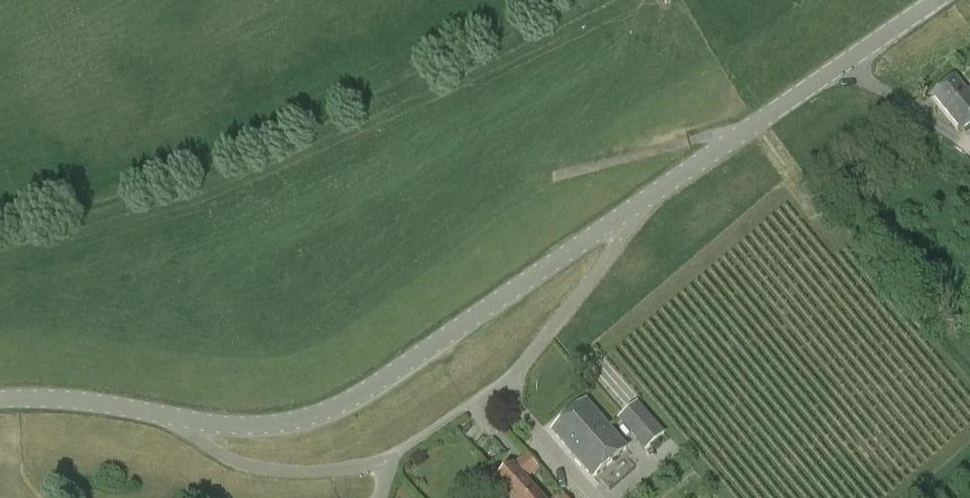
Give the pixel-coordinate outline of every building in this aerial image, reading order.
[(932,93),(966,134),(969,131),(969,88),(967,91),(954,75),(932,93)] [(815,201),(808,206),(812,211),(818,206),(815,201)] [(586,402),(552,432),(592,478),(627,448),(586,402)] [(663,446),(669,441),(663,435),(665,433),(638,402),(618,419),(645,450),(657,439),(663,446)] [(527,480),(540,468),(526,453),(513,464),(514,465),(494,482),(508,497),(543,497),(527,480)]
